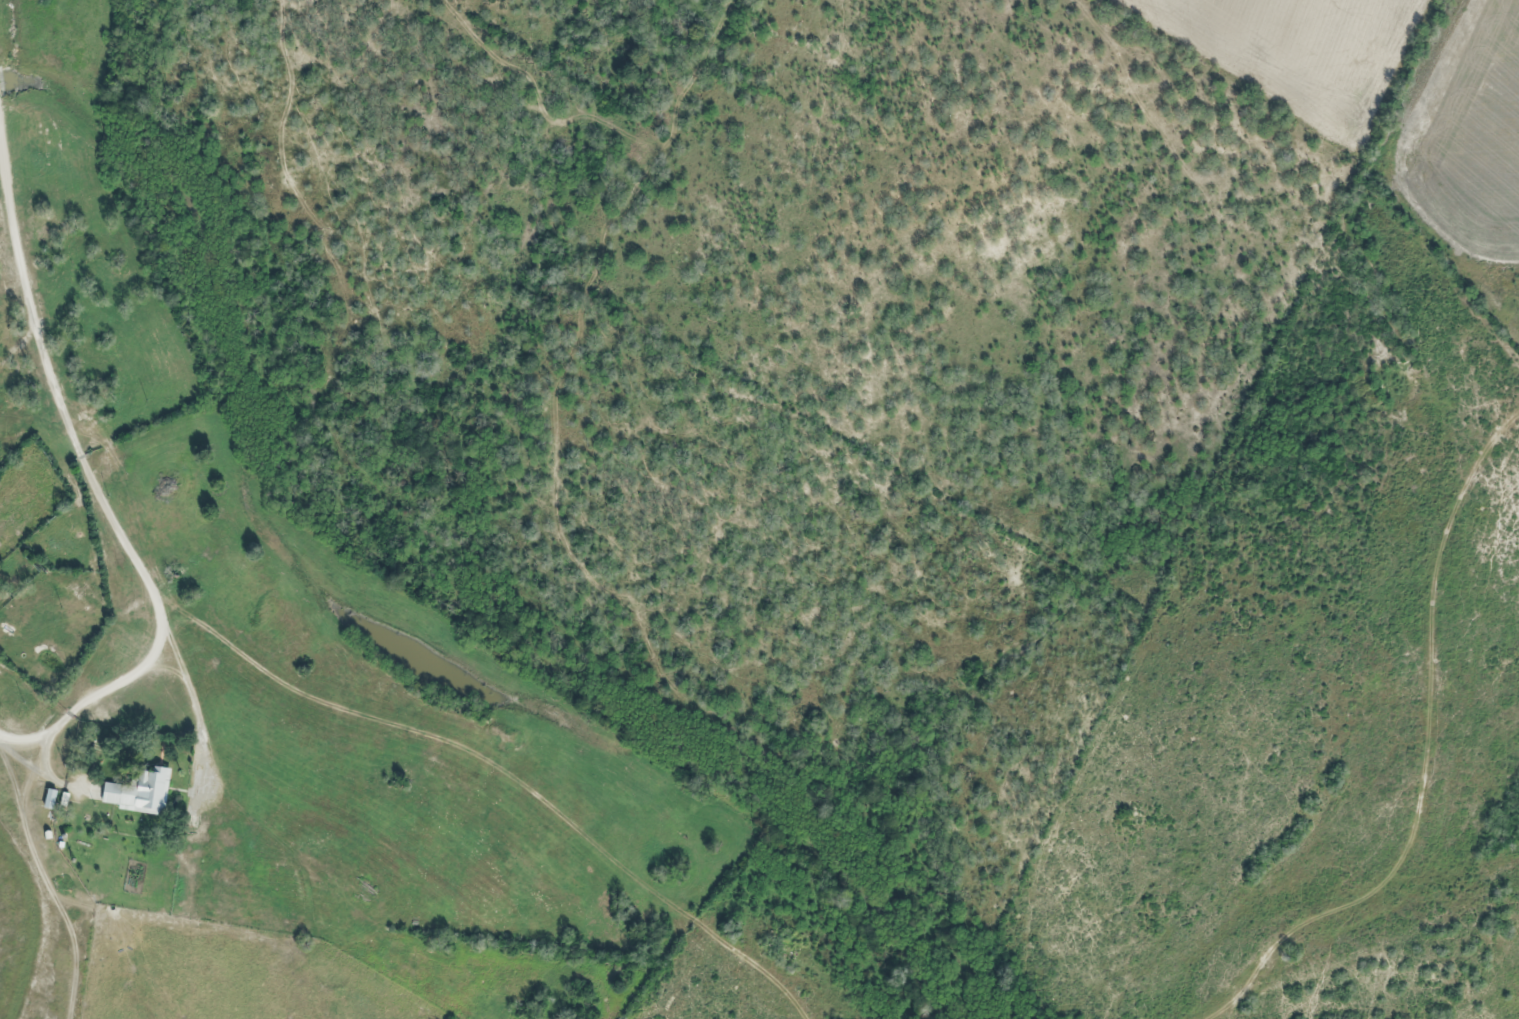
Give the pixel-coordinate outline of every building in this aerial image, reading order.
[(164,768),(147,766),(147,770),(134,769),(133,783),(97,781),(96,803),(113,805),(113,811),(161,814),(164,768)]
